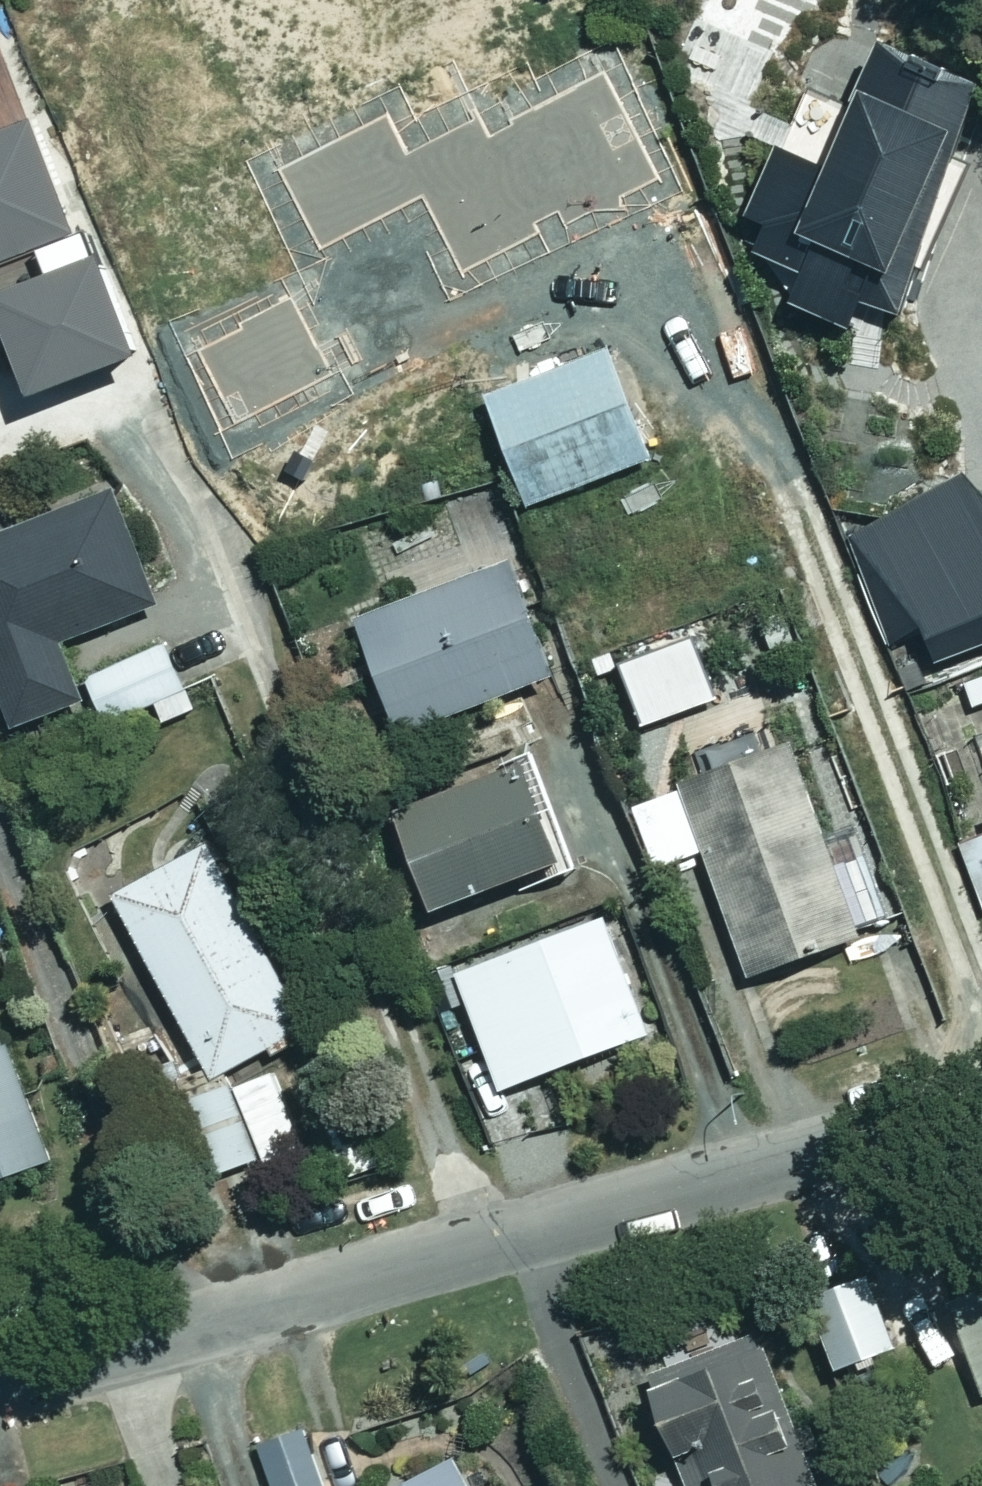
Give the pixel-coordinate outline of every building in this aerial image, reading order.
[(165,117),(139,88),(77,145),(120,194),(149,268),(305,208),(336,289),(409,261),(331,53),(165,117)] [(771,263),(824,285),(810,314),(869,340),(884,313),(922,327),(981,152),(981,88),(899,53),(869,125),(885,132),(859,184),(797,157),(762,225),(776,232),(765,251),(774,254),(771,263)] [(494,107),(403,140),(463,304),(519,285),(682,225),(636,100),(509,146),(494,107)] [(85,239),(43,127),(0,143),(0,271),(85,239)] [(160,367),(121,271),(12,314),(51,411),(160,367)] [(496,399),(552,379),(519,285),(463,304),(496,399)] [(535,510),(664,464),(624,353),(552,379),(496,399),(535,510)] [(948,671),(981,658),(981,487),(973,477),(859,541),(901,650),(937,636),(948,671)] [(119,494),(0,545),(0,676),(26,736),(98,706),(73,649),(169,608),(119,494)] [(565,683),(519,564),(367,623),(413,742),(565,683)] [(632,673),(653,731),(726,704),(704,646),(632,673)] [(201,715),(171,648),(94,682),(124,749),(201,715)] [(874,944),(800,751),(640,812),(664,875),(709,858),(759,988),(874,944)] [(579,872),(540,773),(415,823),(454,921),(579,872)] [(321,1033),(221,849),(123,902),(223,1086),(321,1033)] [(658,1043),(615,924),(466,977),(509,1096),(658,1043)] [(61,1171),(16,1050),(0,1056),(0,1193),(61,1171)] [(267,1169),(238,1090),(200,1104),(229,1183),(267,1169)] [(861,1260),(800,1283),(828,1358),(889,1335),(861,1260)] [(978,1387),(981,1386),(981,1282),(943,1296),(978,1387)] [(753,1325),(639,1367),(684,1485),(816,1485),(800,1443),(815,1438),(806,1413),(789,1419),(753,1325)] [(299,1423),(254,1440),(271,1485),(322,1485),(299,1423)] [(449,1449),(379,1485),(468,1485),(449,1449)]
